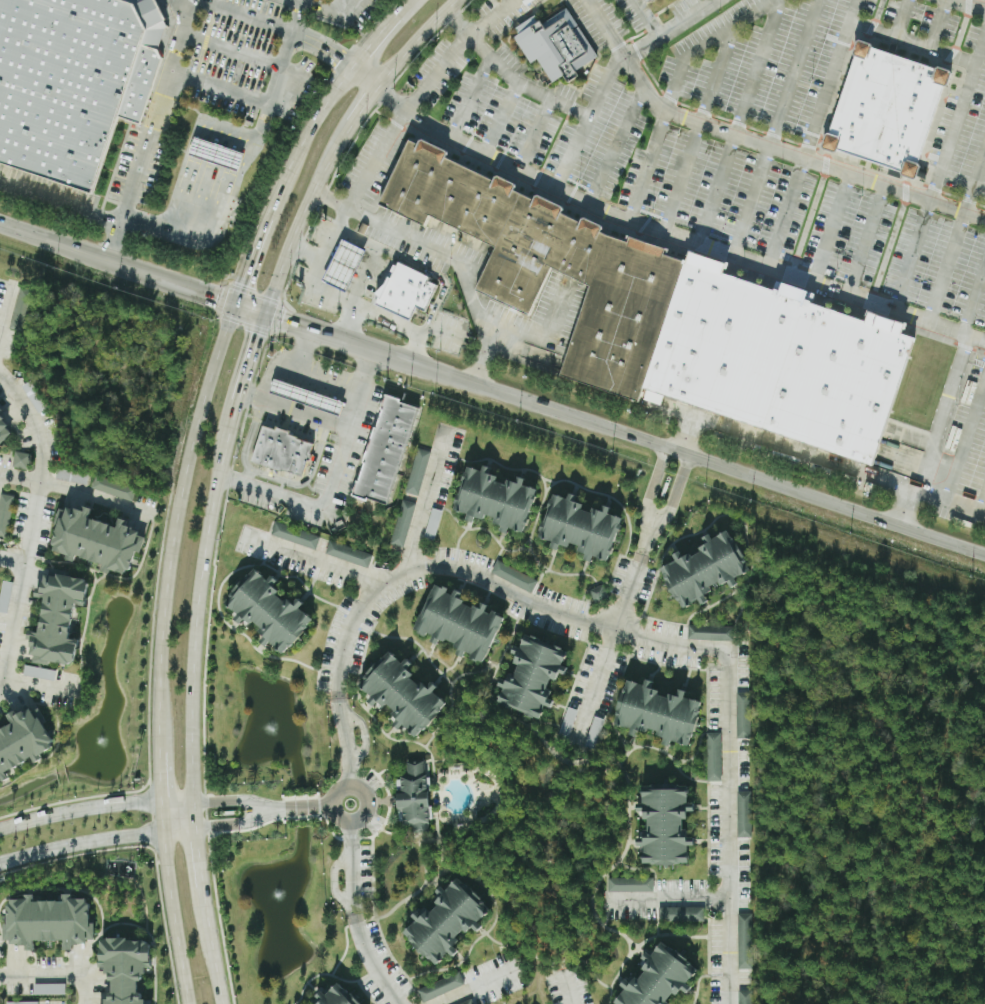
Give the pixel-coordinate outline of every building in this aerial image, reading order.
[(82,191),(0,164),(0,0),(149,0),(162,26),(151,50),(156,58),(136,124),(108,115),(82,191)] [(514,36),(565,8),(598,56),(554,83),(537,60),(531,62),(514,36)] [(860,44),(948,75),(913,174),(825,143),(860,44)] [(190,137),(239,154),(234,173),(183,155),(190,137)] [(408,142),(679,260),(910,338),(868,466),(644,388),(641,401),(561,376),(586,285),(551,266),(528,314),(474,288),(494,246),(428,216),(424,223),(380,203),(408,142)] [(341,236),(364,247),(344,288),(321,277),(341,236)] [(399,259),(428,273),(426,277),(435,281),(423,306),(415,302),(408,317),(378,302),(399,259)] [(274,373),(343,396),(338,408),(270,385),(274,373)] [(359,474),(365,456),(362,455),(374,420),(376,421),(382,403),(379,402),(384,387),(401,392),(400,394),(421,401),(390,497),(367,489),(366,492),(351,488),(356,473),(359,474)] [(320,410),(340,416),(344,403),(324,397),(320,410)] [(1,443),(0,442),(0,404),(9,412),(4,417),(15,428),(1,443)] [(262,418),(274,423),(275,419),(290,424),(289,427),(297,430),(297,432),(312,437),(301,470),(282,464),(282,466),(250,455),(262,418)] [(404,492),(417,496),(431,452),(418,448),(404,492)] [(12,467),(27,469),(29,454),(14,452),(12,467)] [(542,486),(528,529),(455,505),(469,462),(542,486)] [(626,516),(612,558),(539,534),(553,492),(626,516)] [(11,495),(0,494),(0,538),(8,539),(11,495)] [(67,504),(82,508),(82,505),(92,507),(90,512),(117,520),(119,516),(128,519),(127,522),(144,527),(133,568),(114,563),(112,569),(106,567),(109,559),(79,551),(76,560),(66,557),(68,551),(54,547),(67,504)] [(441,511),(431,508),(423,537),(433,540),(441,511)] [(270,536),(315,550),(320,537),(275,522),(270,536)] [(683,605),(662,566),(729,529),(751,568),(683,605)] [(492,572),(498,559),(538,580),(532,593),(492,572)] [(315,622),(283,654),(228,600),(260,568),(315,622)] [(46,571),(90,579),(85,604),(76,602),(69,638),(78,639),(74,662),(30,654),(33,639),(28,638),(29,629),(38,631),(45,597),(35,596),(37,586),(43,587),(46,571)] [(7,614),(12,582),(2,581),(0,594),(0,613),(7,614)] [(506,619),(485,658),(417,623),(438,583),(506,619)] [(687,639),(732,641),(733,627),(687,625),(687,639)] [(537,719),(496,702),(526,631),(567,649),(537,719)] [(446,702),(415,733),(360,679),(391,648),(446,702)] [(53,681),(55,671),(23,666),(22,676),(53,681)] [(616,721),(629,679),(703,701),(690,744),(616,721)] [(750,738),(749,693),(735,693),(736,739),(750,738)] [(32,748),(0,765),(0,730),(16,721),(11,712),(20,708),(23,713),(38,705),(59,744),(37,756),(32,748)] [(720,733),(706,733),(707,781),(721,781),(720,733)] [(408,758),(424,757),(429,830),(413,831),(412,824),(403,824),(402,808),(398,808),(397,791),(403,791),(402,774),(409,773),(408,758)] [(689,861),(644,861),(643,784),(688,784),(689,861)] [(460,877),(491,909),(435,962),(405,931),(460,877)] [(653,878),(607,878),(607,892),(653,892),(653,878)] [(10,896),(25,896),(25,892),(35,892),(35,898),(63,897),(63,893),(73,893),(73,896),(91,896),(92,939),(72,939),(72,945),(66,945),(66,938),(35,938),(35,947),(25,947),(25,941),(11,941),(10,896)] [(657,908),(658,923),(703,922),(703,907),(657,908)] [(146,995),(146,1003),(109,1003),(109,963),(104,963),(104,940),(153,939),(153,965),(149,965),(149,976),(144,976),(144,995),(146,995)] [(698,967),(669,1003),(619,1003),(615,1001),(663,940),(698,967)] [(416,991),(422,1003),(464,985),(458,972),(416,991)] [(339,981),(361,1003),(316,1003),(339,981)] [(752,991),(738,990),(737,1003),(752,1003),(752,991)]
